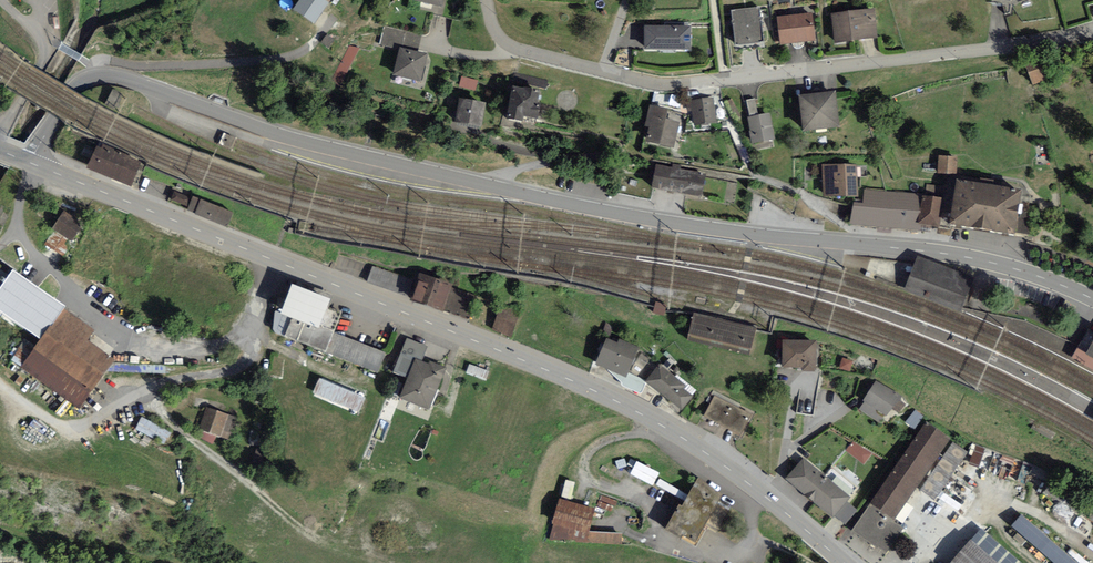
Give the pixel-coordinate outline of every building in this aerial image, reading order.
[(293,11),(314,25),(331,0),(300,0),(293,11)] [(412,2),(442,9),(445,0),(412,0),(412,2)] [(759,8),(731,12),(736,47),(764,44),(759,8)] [(874,11),(830,15),(834,45),(877,40),(874,11)] [(812,14),(777,18),(780,47),(815,43),(812,14)] [(691,28),(645,27),(645,52),(691,52),(691,28)] [(334,39),(328,35),(322,42),(329,47),(334,39)] [(428,57),(400,50),(393,76),(421,84),(428,57)] [(1038,58),(1024,64),(1034,87),(1047,81),(1038,58)] [(540,94),(512,90),(507,123),(522,126),(523,120),(538,123),(540,114),(537,113),(540,94)] [(836,94),(799,98),(803,134),(840,130),(836,94)] [(714,98),(685,101),(687,111),(693,110),(695,127),(717,124),(714,98)] [(485,106),(461,101),(456,125),(481,130),(485,106)] [(669,111),(650,107),(642,143),(674,150),(680,124),(667,121),(669,111)] [(770,115),(747,119),(752,145),(775,140),(770,115)] [(87,171),(131,190),(142,164),(103,147),(101,150),(97,148),(87,171)] [(957,159),(939,158),(938,175),(956,176),(957,159)] [(856,167),(823,167),(823,198),(857,198),(856,167)] [(706,177),(657,168),(652,192),(701,201),(706,177)] [(1022,194),(957,183),(950,228),(1014,239),(1022,194)] [(923,195),(865,190),(863,205),(853,204),(850,228),(919,234),(920,224),(923,198),(923,195)] [(191,199),(174,192),(170,201),(187,208),(191,199)] [(227,229),(233,214),(193,198),(187,212),(195,215),(195,216),(227,229)] [(942,200),(923,198),(920,224),(940,226),(942,200)] [(84,225),(63,212),(52,229),(73,242),(84,225)] [(974,279),(917,258),(904,292),(961,313),(963,308),(974,279)] [(477,295),(419,276),(410,304),(443,316),(444,313),(468,321),(477,295)] [(273,334),(378,375),(386,355),(333,334),(341,315),(328,310),(330,303),(292,288),(282,314),(275,311),(273,334)] [(521,311),(502,304),(491,331),(511,339),(521,311)] [(80,409),(113,360),(86,342),(95,329),(64,309),(23,370),(80,409)] [(690,340),(750,353),(754,333),(694,320),(690,340)] [(1092,356),(1092,332),(1088,330),(1079,346),(1078,348),(1092,356)] [(393,374),(407,380),(399,401),(430,413),(448,369),(429,362),(428,365),(422,362),(428,348),(407,339),(393,374)] [(606,340),(594,367),(612,375),(626,380),(629,373),(639,349),(619,341),(617,345),(606,340)] [(817,340),(782,340),(782,368),(801,368),(801,371),(816,371),(817,340)] [(1072,359),(1092,371),(1092,356),(1078,348),(1072,359)] [(686,387),(659,366),(647,381),(645,383),(646,384),(682,412),(693,398),(683,390),(686,387)] [(626,380),(612,375),(622,384),(622,386),(622,387),(623,388),(639,394),(640,394),(642,394),(643,393),(646,384),(645,383),(647,381),(629,373),(626,380)] [(902,402),(874,384),(860,407),(888,424),(902,402)] [(752,416),(714,398),(704,419),(742,437),(752,416)] [(227,416),(207,409),(201,428),(220,435),(227,416)] [(951,441),(927,425),(855,531),(879,547),(951,441)] [(847,498),(804,460),(791,475),(834,512),(847,498)] [(696,548),(722,496),(695,482),(682,509),(678,506),(665,532),(696,548)] [(590,532),(595,511),(559,501),(548,540),(621,545),(621,534),(590,532)] [(1023,517),(1012,530),(1051,562),(1077,562),(1023,517)] [(981,531),(952,562),(1018,562),(981,531)]
